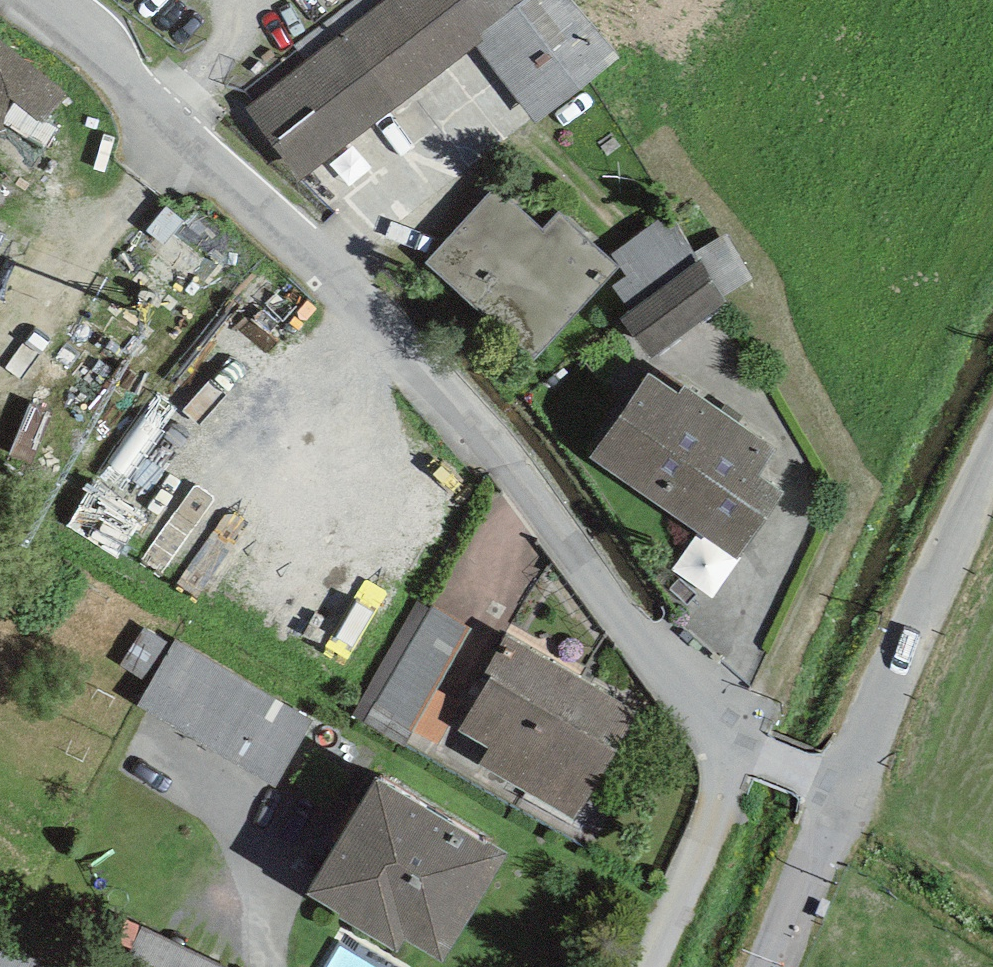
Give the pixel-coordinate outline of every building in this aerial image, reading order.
[(245,110),(306,182),(476,46),(484,39),(479,33),(520,0),(385,0),(305,61),(245,110)] [(305,61),(385,0),(357,0),(295,47),(305,61)] [(569,0),(520,0),(479,33),(484,39),(476,46),(541,125),(619,61),(569,0)] [(11,90),(59,103),(72,55),(0,36),(0,118),(3,119),(11,90)] [(497,188),(425,263),(530,363),(601,289),(620,268),(561,212),(543,232),(497,188)] [(614,284),(628,310),(697,260),(693,253),(677,226),(667,230),(661,221),(613,254),(627,274),(614,284)] [(727,233),(693,253),(697,260),(702,258),(723,296),(754,279),(727,233)] [(628,310),(617,318),(648,360),(728,304),(723,296),(702,258),(697,260),(628,310)] [(648,372),(591,458),(738,562),(784,490),(760,474),(775,448),(738,424),(703,401),(684,388),(680,393),(648,372)] [(703,401),(738,424),(742,418),(707,394),(703,401)] [(471,629),(432,606),(429,611),(416,603),(351,717),(403,747),(412,731),(437,688),(471,629)] [(639,713),(507,634),(483,672),(490,676),(459,730),(488,747),(478,764),(574,822),(639,713)] [(315,722),(176,640),(137,704),(276,787),(315,722)] [(437,688),(412,731),(438,746),(463,703),(437,688)] [(506,855),(375,779),(305,898),(398,953),(405,941),(442,962),(506,855)] [(327,966),(398,966),(399,964),(339,939),(327,966)]
